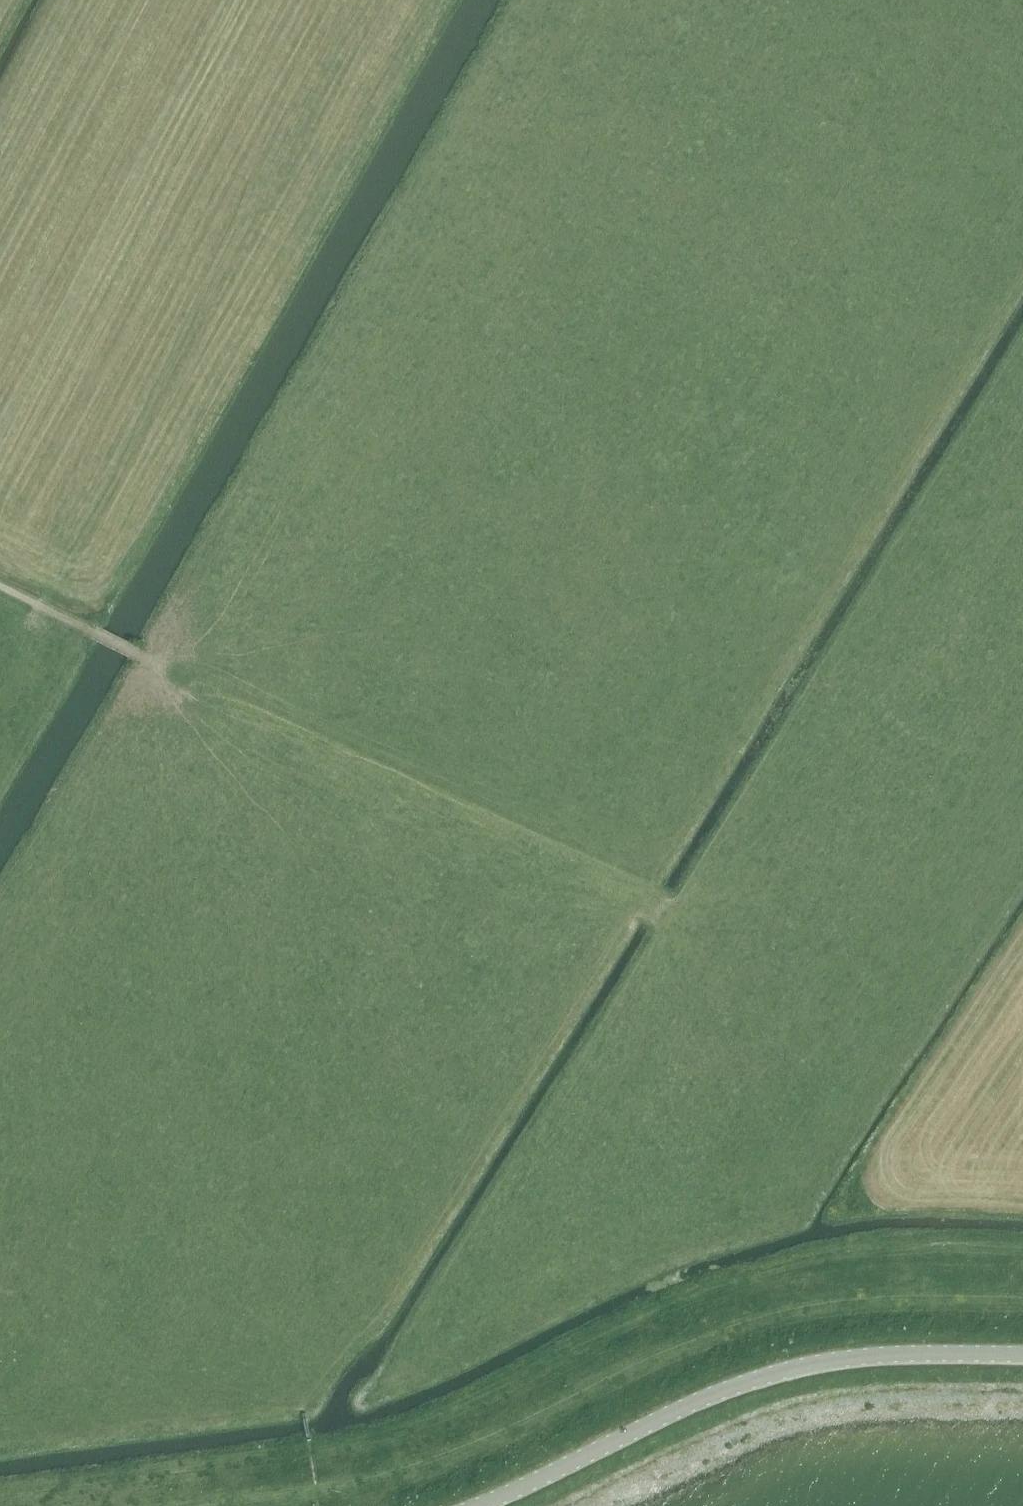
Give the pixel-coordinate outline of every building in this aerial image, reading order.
[(290,1201),(302,1199),(299,1183),(287,1186),(290,1201)]
